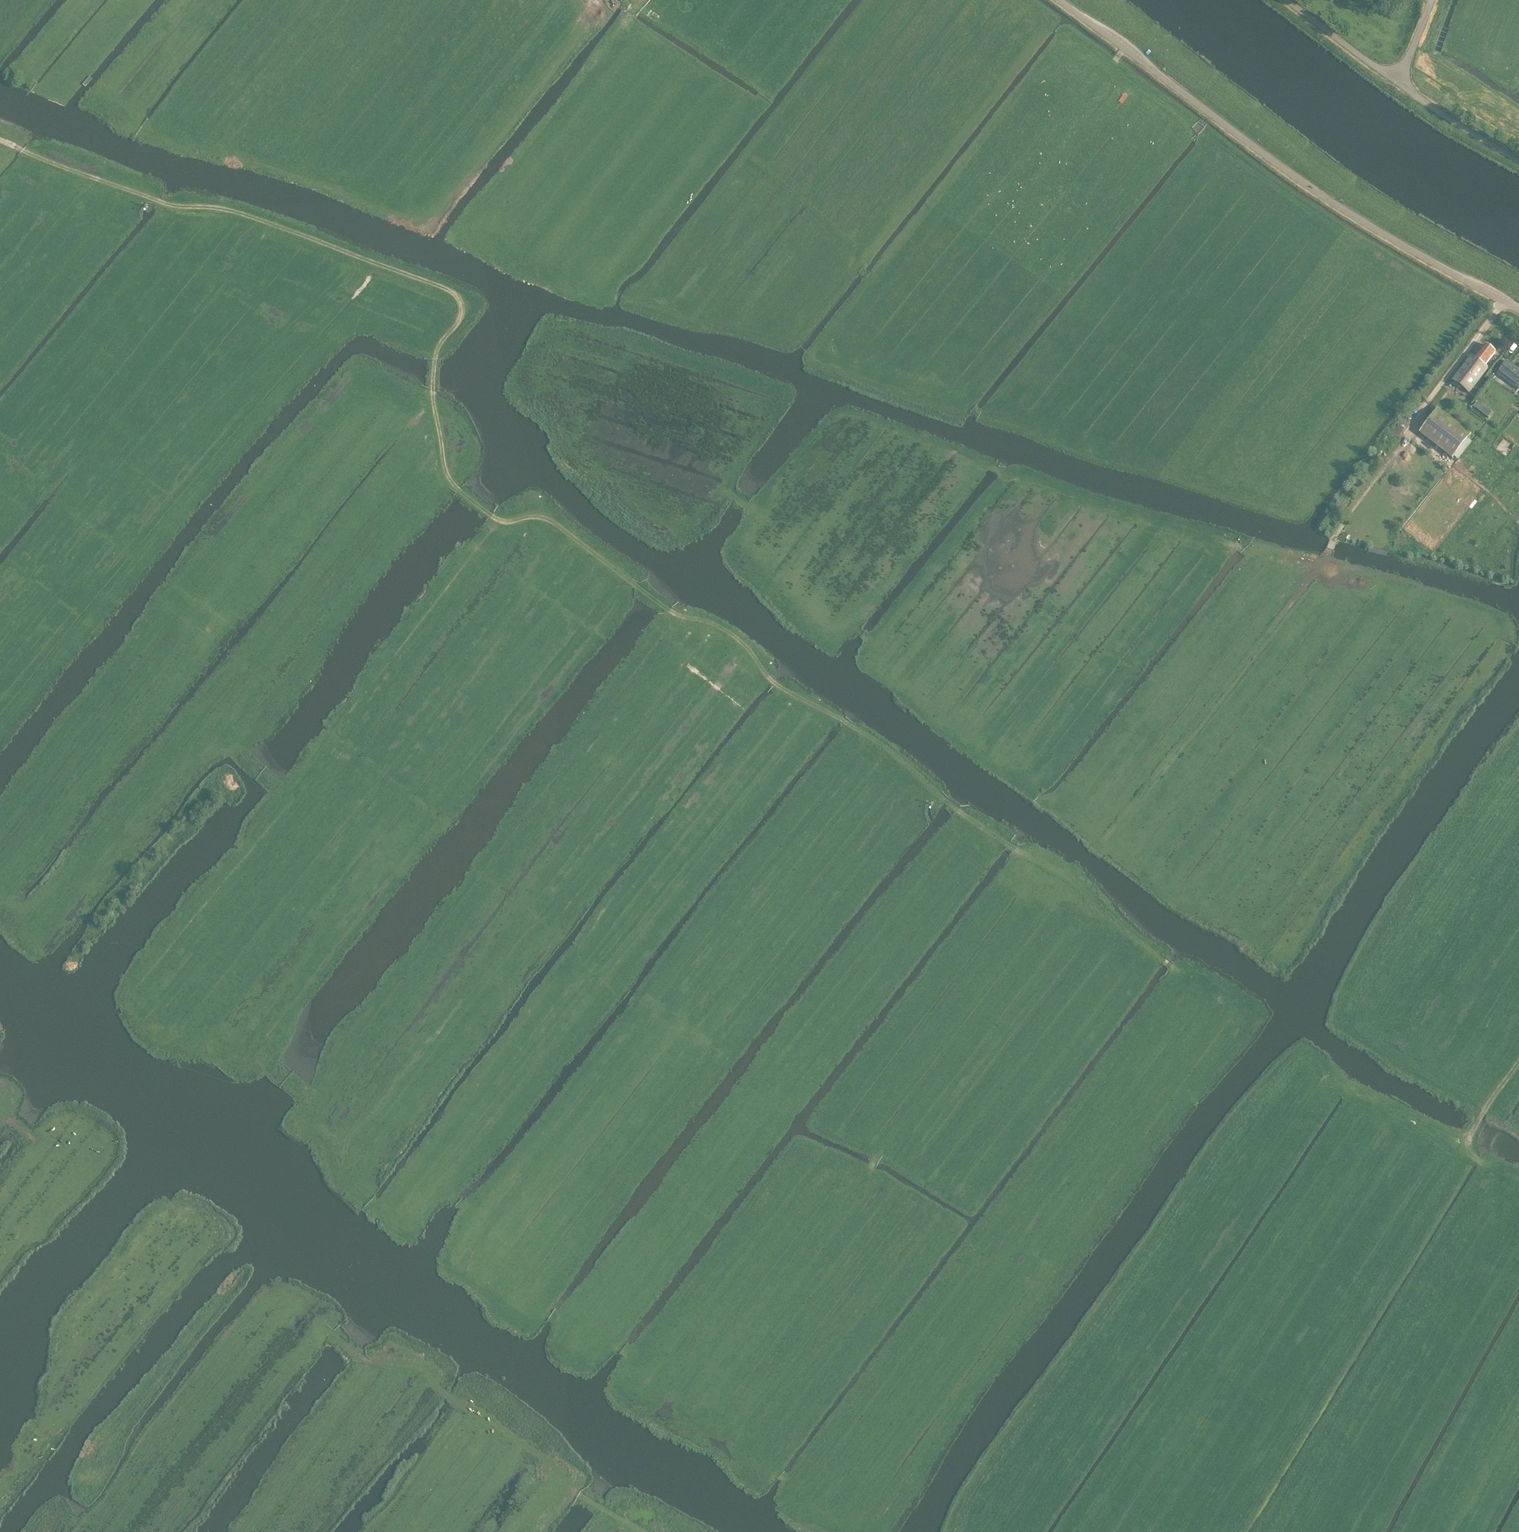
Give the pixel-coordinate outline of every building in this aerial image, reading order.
[(1453,380),(1469,392),(1485,371),(1488,367),(1485,365),(1495,352),(1485,344),(1474,357),(1472,355),(1456,376),(1453,380)] [(1502,376),(1500,379),(1505,383),(1507,380),(1518,389),(1518,387),(1518,370),(1507,360),(1502,366),(1497,373),(1502,376)] [(1489,408),(1481,402),(1476,408),(1484,414),(1489,408)] [(1419,432),(1453,458),(1471,434),(1438,408),(1419,432)]
